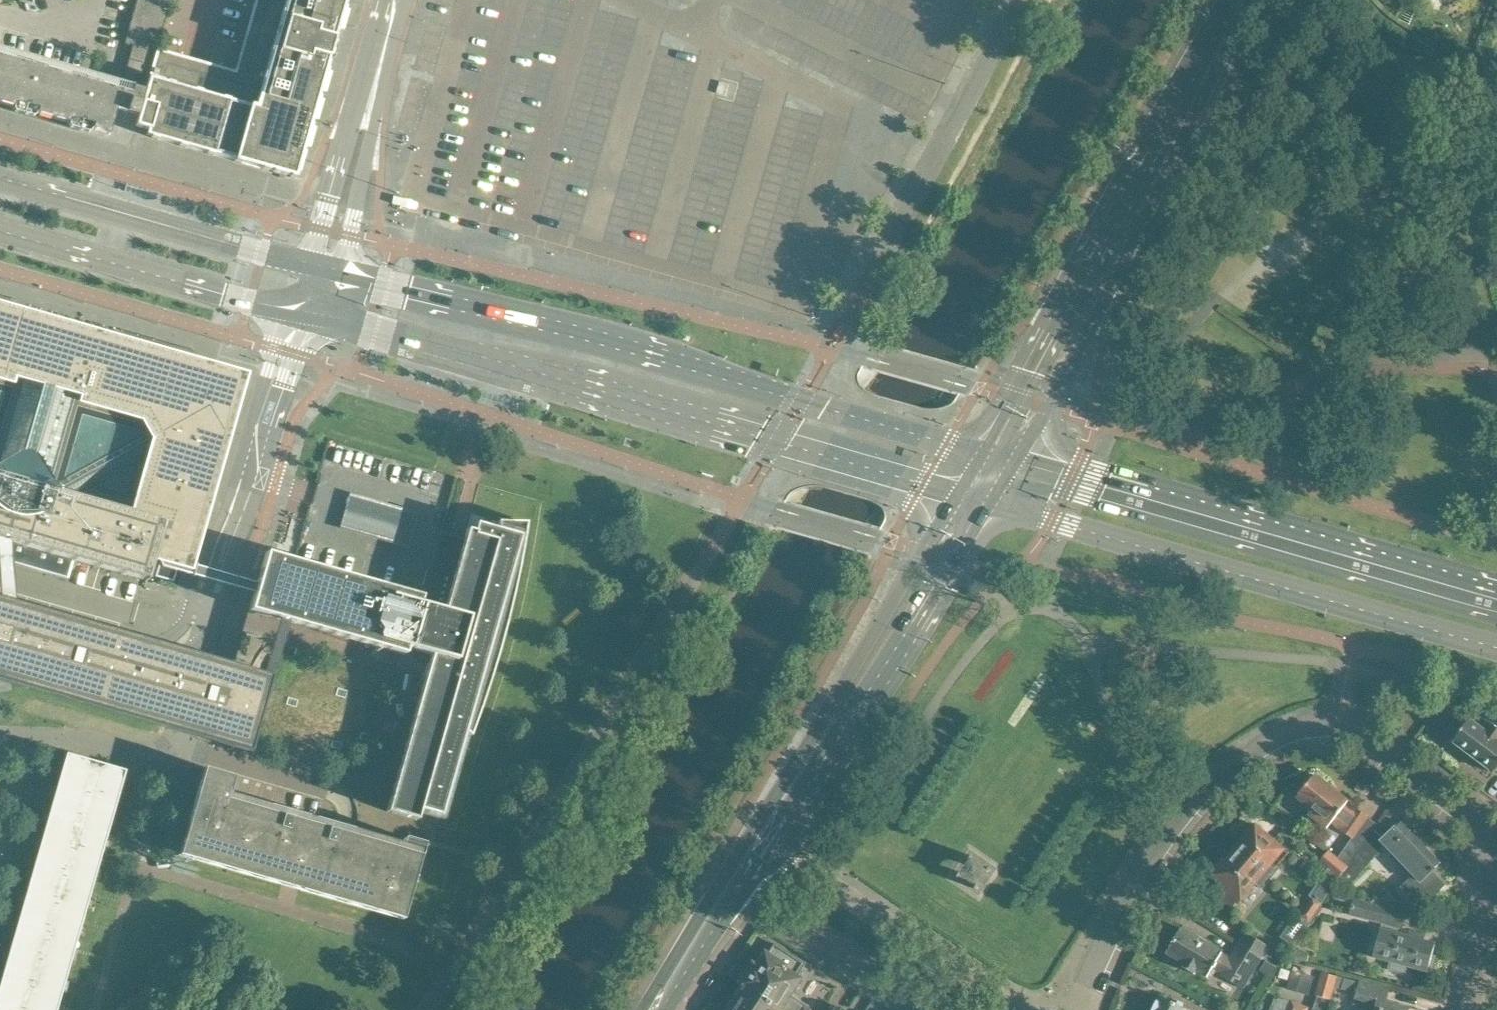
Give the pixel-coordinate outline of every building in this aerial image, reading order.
[(171,0),(136,0),(125,42),(133,45),(122,84),(145,91),(157,49),(171,0)] [(313,116),(345,0),(255,0),(235,71),(157,49),(145,91),(134,127),(152,132),(151,138),(295,179),(313,116)] [(108,134),(112,120),(134,127),(145,91),(122,84),(0,50),(0,104),(108,134)] [(460,78),(456,111),(480,113),(484,80),(460,78)] [(182,363),(0,311),(0,540),(10,543),(71,560),(146,581),(149,573),(154,555),(160,552),(161,551),(187,559),(222,435),(189,375),(182,363)] [(370,501),(361,533),(384,540),(386,532),(408,538),(405,546),(406,546),(415,514),(395,508),(388,531),(379,529),(386,505),(370,501)] [(416,708),(386,811),(417,820),(420,809),(441,815),(465,731),(470,736),(478,714),(486,691),(494,667),(500,644),(507,621),(516,581),(520,562),(523,542),(527,522),(498,521),(497,529),(496,528),(476,523),(473,531),(467,529),(466,529),(464,538),(451,534),(441,531),(439,531),(438,530),(419,597),(421,597),(419,601),(444,609),(431,655),(426,673),(425,676),(418,701),(417,704),(416,708)] [(14,603),(10,543),(0,540),(0,681),(251,753),(261,719),(265,703),(273,677),(288,622),(279,619),(263,674),(251,671),(250,670),(233,665),(161,645),(14,603)] [(71,560),(10,543),(0,540),(0,560),(66,579),(67,579),(68,579),(68,578),(72,562),(72,561),(71,561),(71,560)] [(421,597),(419,596),(265,553),(257,583),(163,557),(160,552),(154,555),(161,568),(254,594),(249,611),(279,619),(288,622),(404,655),(406,648),(431,655),(444,608),(419,601),(421,597)] [(1450,731),(1457,736),(1453,742),(1494,773),(1496,768),(1496,729),(1491,724),(1485,732),(1469,720),(1465,726),(1458,721),(1450,731)] [(61,994),(69,966),(77,939),(85,911),(93,883),(101,855),(109,827),(117,799),(125,771),(95,762),(65,754),(57,782),(49,810),(41,838),(33,865),(25,893),(17,921),(9,949),(1,977),(0,980),(0,1009),(56,1009),(61,994)] [(337,825),(331,823),(228,794),(233,777),(203,768),(196,794),(179,855),(281,885),(299,890),(313,894),(402,919),(422,851),(422,850),(424,843),(403,838),(402,844),(356,831),(355,831),(338,826),(337,825)] [(1302,791),(1297,798),(1312,809),(1309,814),(1327,828),(1332,822),(1363,845),(1374,829),(1373,829),(1375,826),(1366,819),(1367,817),(1314,776),(1309,782),(1308,781),(1301,790),(1302,791)] [(1383,838),(1374,829),(1363,845),(1348,867),(1340,878),(1350,885),(1384,846),(1391,853),(1390,855),(1414,880),(1404,889),(1423,908),(1449,883),(1435,869),(1441,863),(1402,822),(1396,827),(1395,826),(1383,838)] [(1244,839),(1238,847),(1265,870),(1271,863),(1276,867),(1288,853),(1253,824),(1242,837),(1244,839)] [(1265,870),(1238,847),(1225,862),(1222,860),(1211,873),(1227,886),(1218,895),(1232,907),(1236,903),(1236,904),(1265,870)] [(1320,862),(1330,870),(1321,882),(1331,892),(1340,878),(1348,867),(1330,851),(1320,862)] [(993,873),(974,861),(961,880),(981,892),(993,873)] [(1316,912),(1321,905),(1322,903),(1313,897),(1306,906),(1316,912)] [(1310,921),(1316,912),(1306,906),(1299,916),(1308,923),(1310,921)] [(1375,906),(1371,920),(1383,923),(1381,929),(1373,957),(1391,962),(1389,970),(1404,974),(1407,966),(1428,971),(1435,944),(1425,941),(1426,936),(1409,931),(1408,935),(1399,932),(1398,935),(1387,932),(1389,926),(1390,926),(1394,911),(1375,906)] [(1244,988),(1262,958),(1238,944),(1229,957),(1181,928),(1166,953),(1183,963),(1181,965),(1196,974),(1197,972),(1207,978),(1212,970),(1244,988)] [(1245,932),(1238,944),(1262,958),(1269,947),(1245,932)] [(743,982),(785,1009),(811,1009),(813,1008),(790,994),(800,980),(795,977),(804,964),(775,945),(773,948),(768,956),(766,955),(758,967),(754,965),(743,982)] [(1291,970),(1287,989),(1309,995),(1315,976),(1291,970)] [(1334,987),(1338,976),(1322,972),(1315,995),(1318,996),(1313,1009),(1324,1009),(1328,999),(1331,1000),(1334,987)] [(1338,976),(1334,987),(1356,993),(1352,1006),(1366,1009),(1407,1009),(1408,1006),(1386,1000),(1389,988),(1360,980),(1359,982),(1338,976)] [(743,982),(742,984),(744,985),(742,988),(741,987),(732,1000),(736,1003),(732,1009),(734,1009),(785,1009),(743,982)] [(1161,996),(1153,1009),(1189,1009),(1161,996)] [(1309,1007),(1292,1001),(1288,1009),(1308,1009),(1309,1007)]
